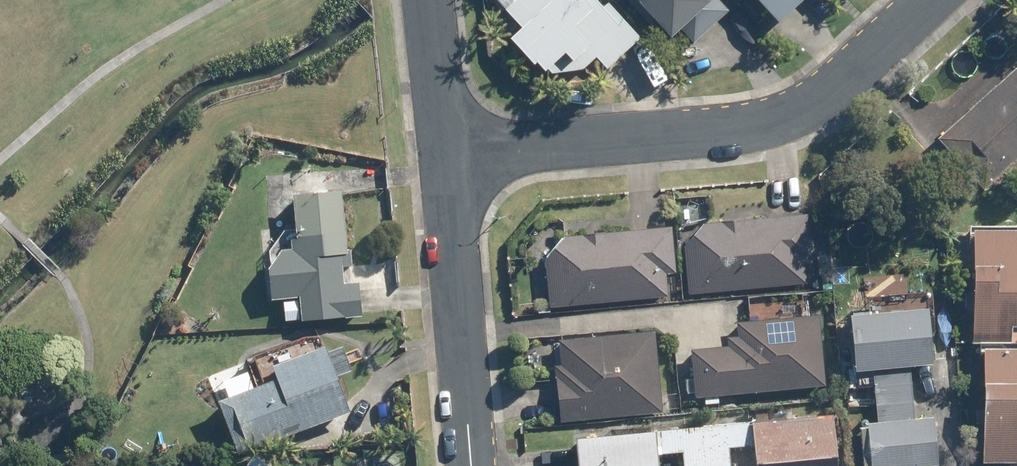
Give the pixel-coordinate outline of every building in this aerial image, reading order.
[(505,11),(522,31),(508,44),(532,71),(537,67),(545,76),(551,72),(579,73),(596,59),(607,71),(641,39),(609,3),(603,8),(596,0),(518,0),(505,11)] [(654,26),(660,21),(676,38),(688,27),(699,39),(730,10),(721,0),(630,0),(654,26)] [(777,34),(812,0),(745,0),(777,34)] [(930,160),(959,192),(974,178),(985,190),(1016,161),(1016,68),(937,139),(944,148),(930,160)] [(286,251),(272,270),(272,294),(272,300),(302,298),(302,300),(303,320),(360,317),(363,317),(360,284),(357,284),(345,285),(344,267),(352,267),(351,250),(346,193),(296,196),(299,239),(294,240),(293,240),(294,251),(286,251)] [(702,225),(684,247),(688,295),(806,285),(805,264),(813,263),(810,216),(702,225)] [(548,258),(546,260),(550,303),(538,304),(539,314),(551,312),(551,309),(668,298),(666,276),(677,275),(672,227),(566,236),(563,239),(548,258)] [(1009,343),(1009,327),(1016,327),(1016,227),(977,227),(977,231),(973,231),(973,343),(981,343),(1009,343)] [(932,366),(927,311),(904,313),(902,296),(886,298),(886,296),(866,298),(868,316),(849,318),(853,365),(846,366),(849,389),(873,388),(875,407),(911,403),(908,368),(932,366)] [(824,307),(826,321),(836,320),(835,306),(824,307)] [(737,338),(726,339),(727,348),(688,352),(694,400),(704,399),(705,405),(717,404),(716,399),(824,388),(817,316),(804,318),(803,310),(748,316),(748,322),(735,324),(737,338)] [(559,366),(554,366),(560,424),(663,414),(655,332),(556,341),(559,366)] [(981,343),(982,464),(1016,464),(1016,343),(1009,343),(981,343)] [(219,402),(240,456),(287,439),(330,422),(335,420),(314,367),(219,402)] [(875,407),(877,426),(856,428),(860,465),(939,465),(935,420),(913,422),(911,403),(875,407)] [(830,416),(700,428),(704,465),(730,465),(728,449),(751,446),(752,465),(834,465),(830,416)] [(573,440),(575,465),(658,465),(657,456),(681,453),(682,465),(704,465),(700,428),(573,440)]
